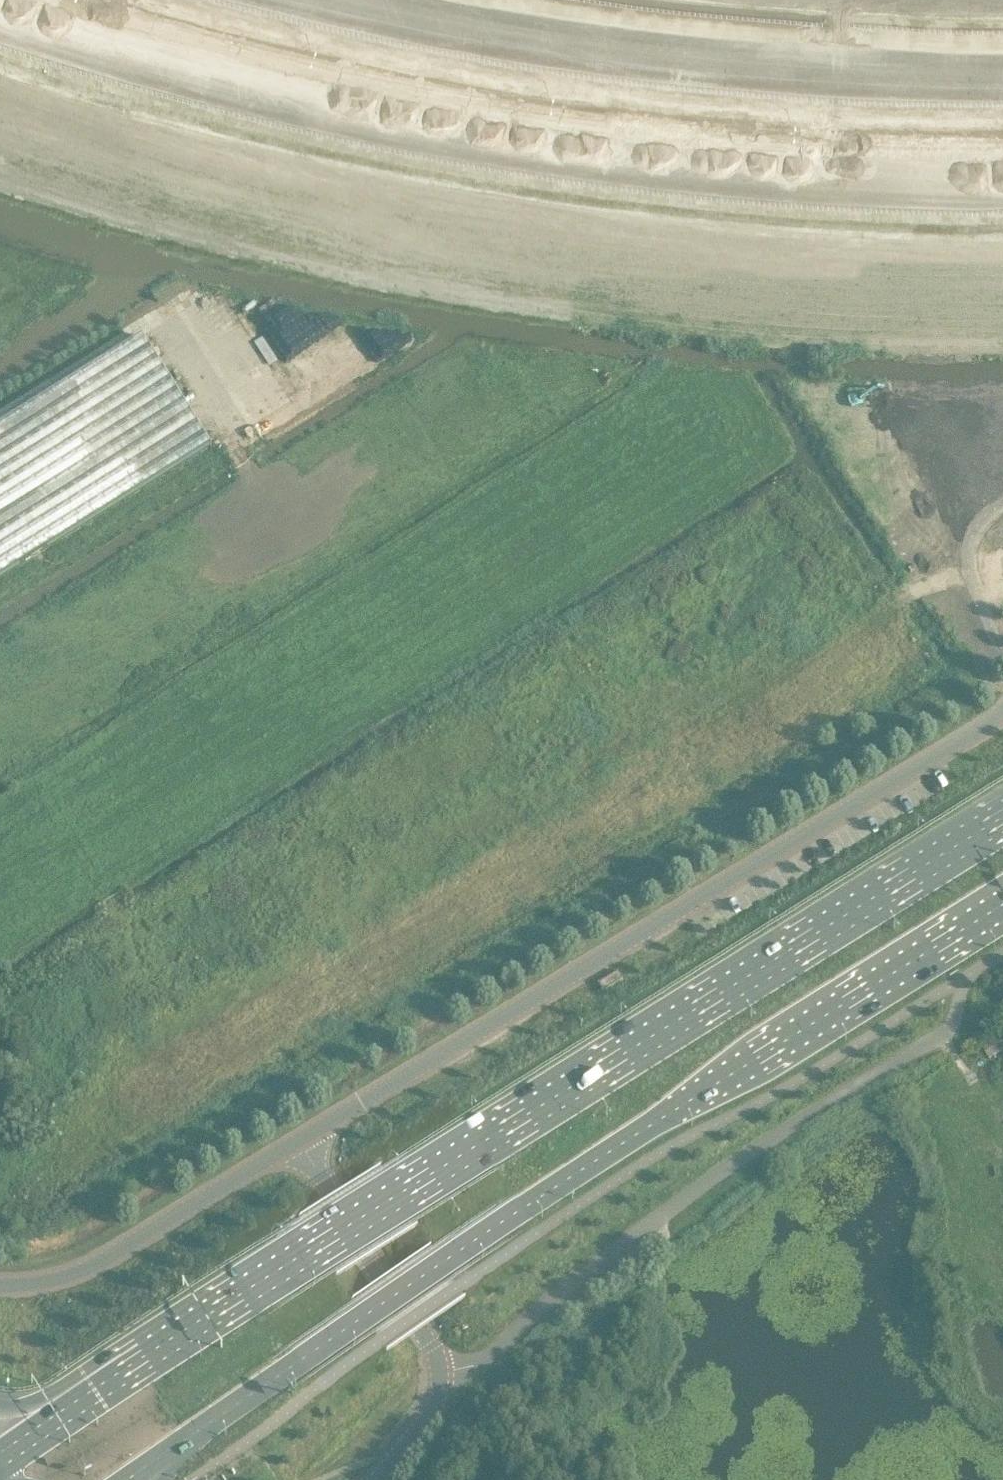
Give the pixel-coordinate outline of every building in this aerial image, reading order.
[(0,425),(0,578),(211,446),(142,336),(0,425)] [(982,1049),(989,1059),(1002,1050),(1002,1036),(1002,1035),(982,1049)]
